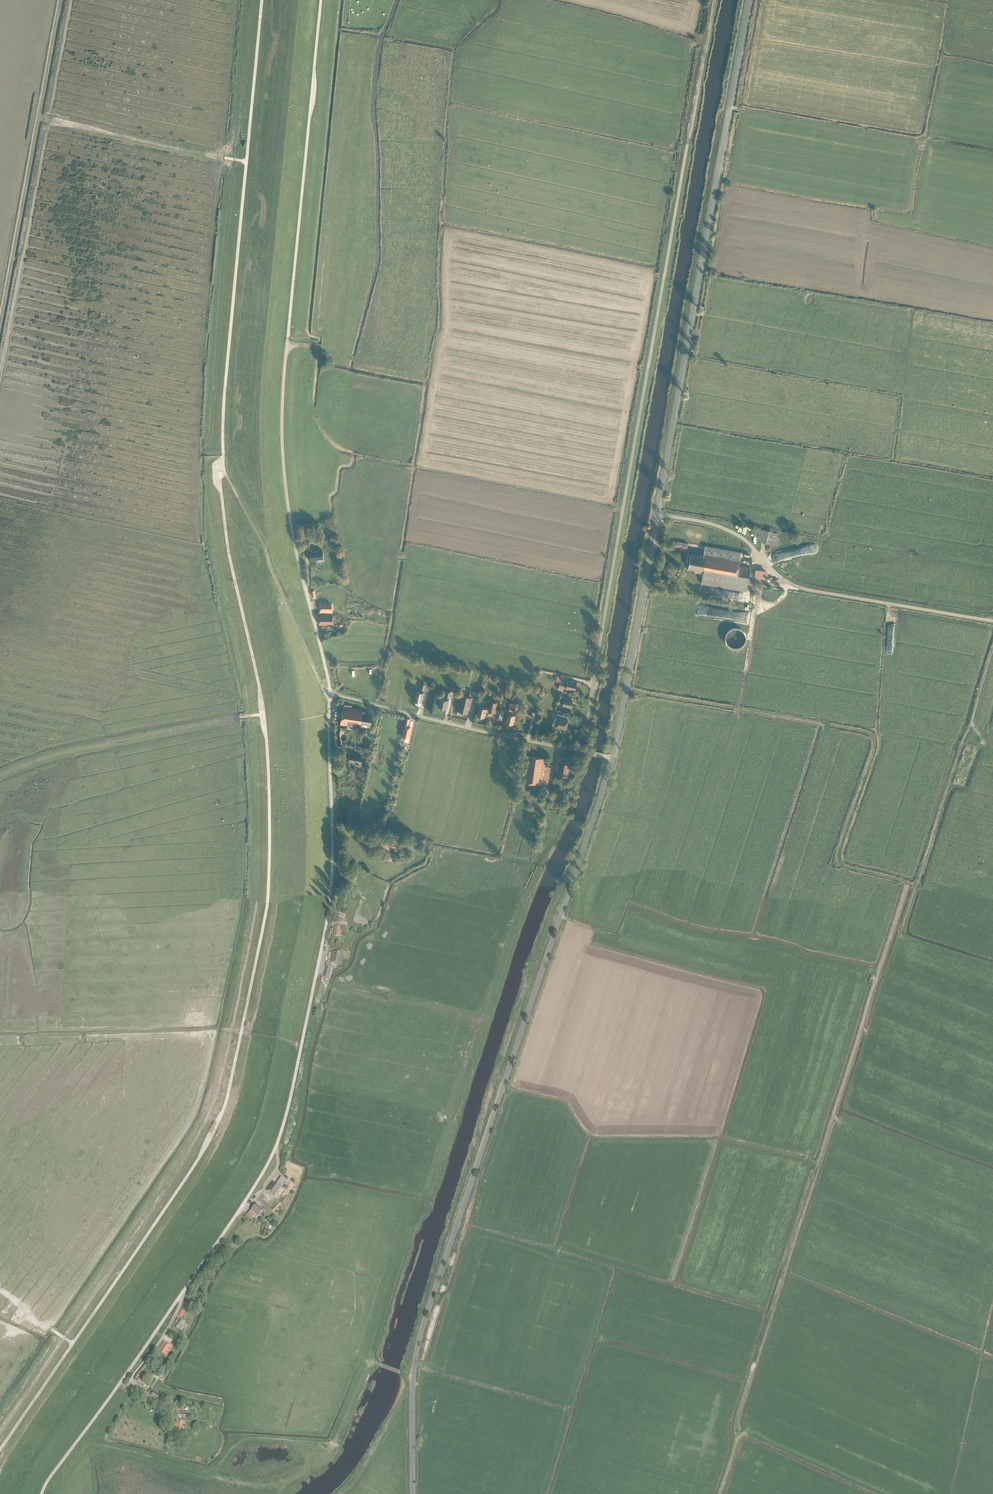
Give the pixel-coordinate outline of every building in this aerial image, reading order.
[(759,528),(756,540),(777,546),(780,537),(777,536),(777,533),(759,528)] [(703,567),(736,573),(738,564),(740,552),(704,545),(703,555),(691,553),(688,567),(695,568),(694,571),(702,572),(703,567)] [(323,552),(310,554),(311,563),(318,563),(317,561),(324,560),(323,552)] [(702,572),(700,583),(745,591),(750,566),(738,564),(736,573),(703,567),(702,572)] [(767,571),(755,569),(753,577),(766,579),(767,571)] [(749,592),(730,590),(730,593),(728,593),(727,598),(748,601),(749,592)] [(325,603),(320,603),(320,613),(331,613),(331,605),(325,605),(325,603)] [(331,615),(318,615),(319,625),(332,624),(331,615)] [(566,682),(565,688),(574,690),(576,682),(567,680),(566,682)] [(429,685),(421,683),(420,689),(428,691),(429,685)] [(421,702),(423,692),(414,690),(412,700),(421,702)] [(470,690),(468,697),(472,697),(477,699),(478,692),(470,690)] [(468,697),(460,695),(457,710),(468,713),(472,697),(468,697)] [(562,705),(570,707),(572,700),(564,697),(562,705)] [(448,700),(440,698),(438,706),(446,708),(448,700)] [(494,713),(497,702),(489,701),(487,711),(488,712),(494,713)] [(509,702),(507,713),(513,714),(514,706),(519,707),(520,704),(509,702)] [(486,708),(478,706),(476,715),(484,717),(484,714),(487,715),(488,712),(487,711),(485,711),(486,708)] [(361,709),(341,707),(339,728),(340,728),(344,729),(344,725),(359,727),(359,726),(361,711),(361,709)] [(361,711),(359,726),(370,728),(371,714),(363,713),(364,711),(361,711)] [(507,713),(505,722),(513,724),(515,714),(513,714),(507,713)] [(567,719),(556,716),(554,727),(566,729),(568,719),(567,719)] [(409,738),(411,726),(408,726),(403,725),(401,736),(409,738)] [(360,755),(349,753),(348,758),(347,762),(359,764),(360,755)] [(544,757),(527,755),(523,781),(547,785),(550,766),(544,765),(544,763),(543,763),(544,757)] [(570,762),(559,761),(557,773),(568,775),(570,762)] [(381,837),(379,846),(394,848),(395,840),(381,837)] [(341,926),(333,924),(332,934),(339,935),(341,926)] [(342,953),(332,952),(330,962),(340,964),(342,953)] [(331,963),(325,962),(322,976),(328,978),(331,963)] [(284,1181),(279,1177),(275,1183),(279,1186),(284,1181)] [(278,1188),(271,1183),(265,1190),(272,1196),(278,1188)] [(262,1210),(254,1203),(249,1210),(253,1214),(256,1217),(262,1210)] [(253,1214),(249,1210),(243,1217),(248,1221),(253,1214)] [(178,1317),(173,1325),(184,1332),(189,1323),(178,1317)] [(171,1347),(163,1341),(158,1349),(166,1355),(171,1347)] [(164,1394),(152,1387),(147,1396),(158,1403),(164,1394)] [(177,1420),(185,1421),(185,1413),(181,1412),(181,1413),(175,1413),(174,1419),(178,1419),(177,1420)] [(172,1432),(180,1433),(180,1425),(183,1425),(184,1421),(173,1420),(172,1432)]
